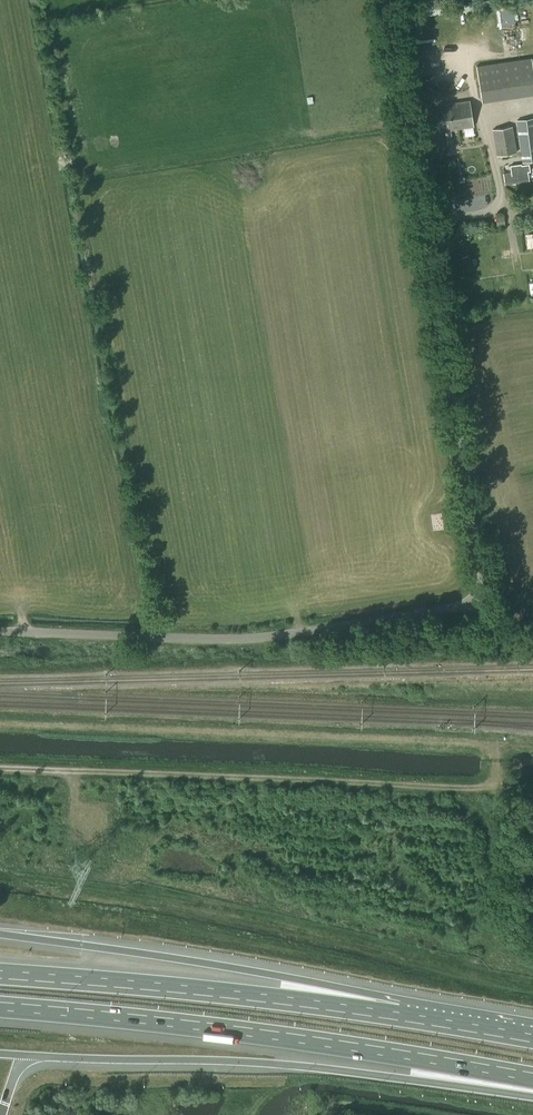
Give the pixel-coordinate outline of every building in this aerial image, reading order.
[(477,67),(481,100),(503,97),(499,64),(477,67)] [(440,131),(473,126),(469,102),(436,107),(440,131)] [(532,162),(532,119),(516,122),(522,164),(532,162)] [(497,156),(516,153),(512,127),(493,130),(497,156)] [(447,152),(451,151),(450,148),(454,147),(453,139),(445,140),(447,152)] [(503,174),(505,185),(528,182),(527,171),(529,171),(529,164),(512,166),(513,172),(503,174)] [(448,634),(427,635),(428,643),(448,642),(448,634)]
